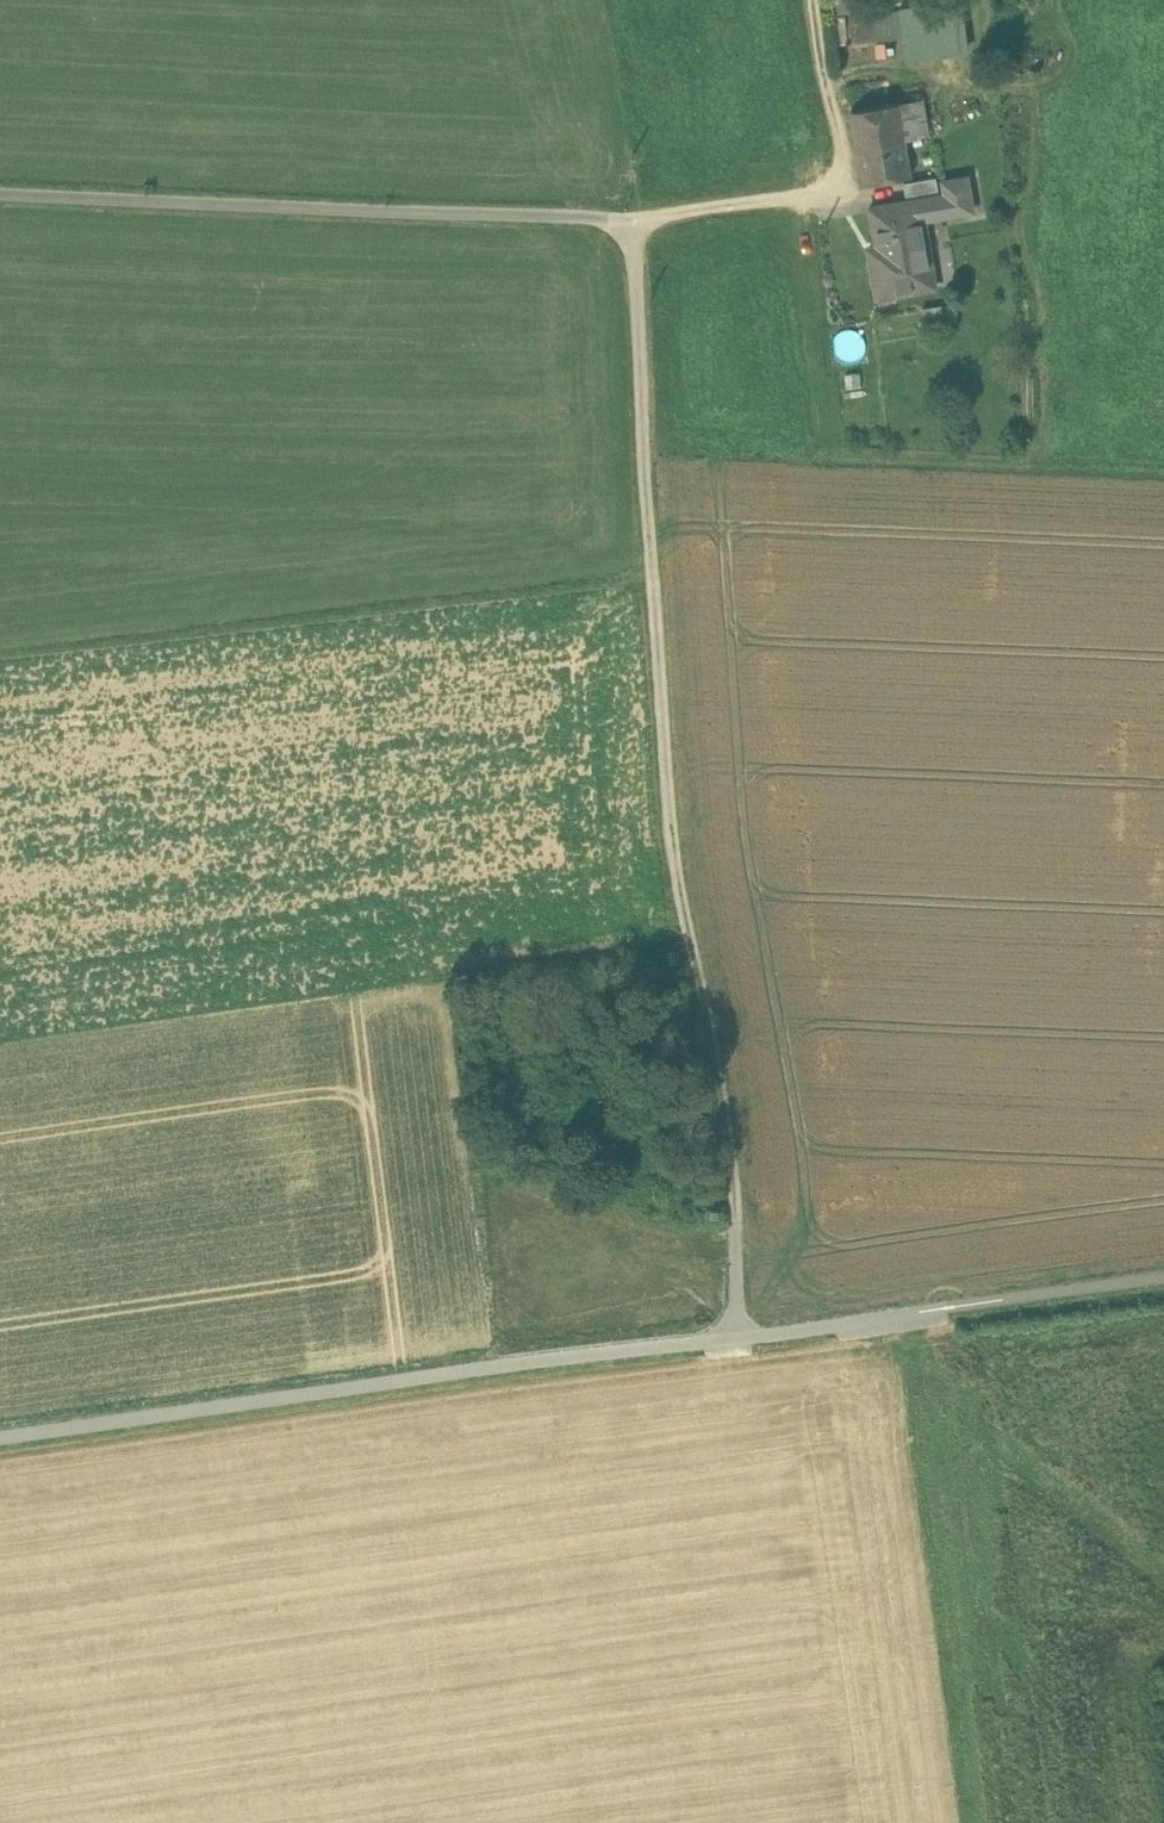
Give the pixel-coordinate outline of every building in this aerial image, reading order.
[(831,13),(845,12),(854,10),(853,0),(830,0),(831,13)] [(887,12),(888,17),(875,18),(877,37),(902,34),(906,61),(973,50),(966,0),(965,0),(935,5),(898,10),(887,12)] [(874,10),(846,14),(849,41),(877,37),(875,18),(874,10)] [(845,12),(831,13),(835,46),(849,44),(849,41),(846,14),(845,12)] [(922,96),(899,100),(905,137),(929,133),(922,96)] [(905,137),(899,100),(851,109),(864,182),(911,173),(905,137)] [(937,175),(904,181),(907,199),(939,194),(939,193),(940,193),(937,175)] [(907,199),(870,205),(878,253),(870,255),(875,288),(935,278),(925,218),(973,209),(967,176),(944,180),(946,192),(940,193),(939,193),(939,194),(907,199)] [(925,307),(928,328),(961,323),(958,302),(925,307)]
